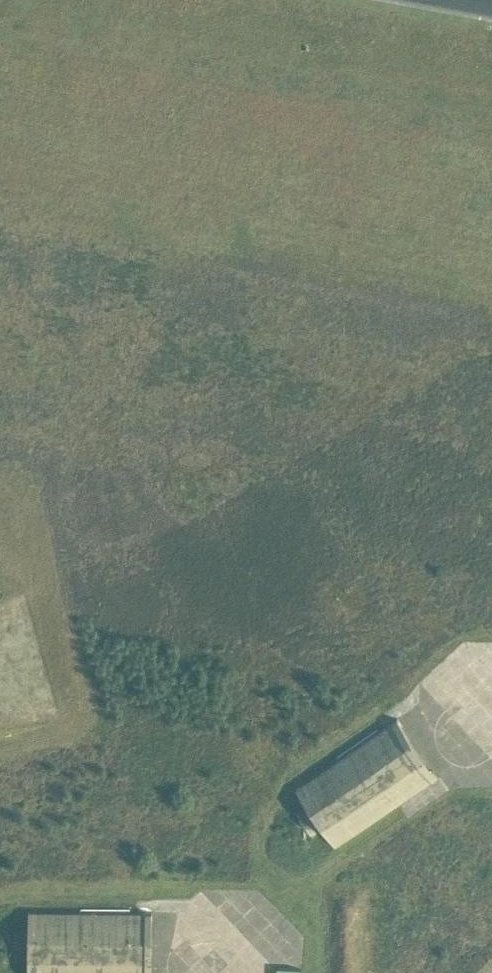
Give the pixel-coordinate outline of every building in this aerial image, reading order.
[(307,805),(295,812),(313,837),(324,830),(335,846),(398,803),(437,776),(397,718),(295,788),(307,805)] [(28,972),(152,972),(152,912),(28,911),(28,931),(14,931),(14,961),(28,961),(28,972)]
